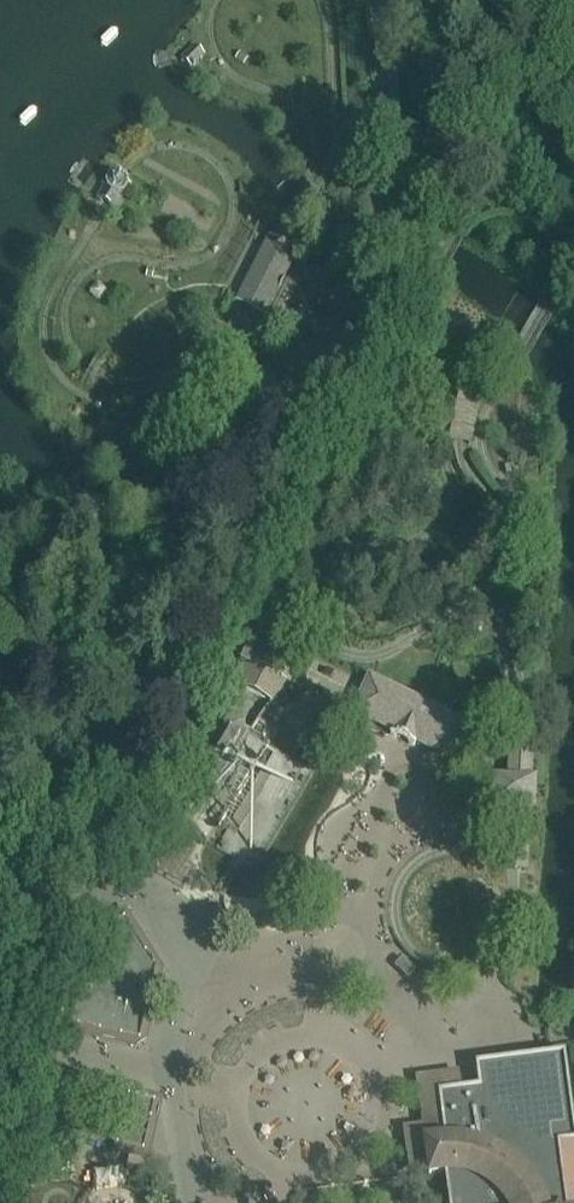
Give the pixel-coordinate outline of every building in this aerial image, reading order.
[(203,56),(192,46),(188,50),(180,58),(190,69),(198,61),(203,56)] [(240,52),(235,59),(242,65),(248,59),(240,52)] [(119,172),(110,167),(94,196),(103,201),(112,206),(128,178),(119,172)] [(275,243),(266,239),(239,289),(231,302),(242,307),(249,311),(255,315),(263,319),(268,311),(294,263),(298,256),(288,251),(282,247),(275,243)] [(154,272),(145,271),(145,280),(154,280),(154,272)] [(98,281),(87,293),(98,304),(109,292),(98,281)] [(470,399),(459,397),(455,414),(436,410),(431,430),(450,434),(447,444),(452,445),(469,445),(478,401),(470,399)] [(272,702),(282,680),(265,671),(274,652),(250,641),(243,656),(240,661),(230,656),(220,678),(271,702),(272,702)] [(476,726),(370,676),(363,688),(357,703),(355,707),(352,712),(351,715),(458,765),(470,740),(476,726)] [(263,743),(264,742),(229,721),(222,732),(228,736),(227,737),(215,730),(204,748),(216,755),(212,762),(185,807),(172,799),(159,821),(172,828),(172,830),(177,833),(184,838),(187,833),(204,842),(205,840),(190,831),(248,734),(263,743)] [(503,779),(490,778),(490,813),(499,813),(506,813),(505,874),(516,875),(530,875),(532,814),(538,815),(539,781),(533,780),(534,740),(522,740),(510,740),(509,779),(503,779)] [(249,813),(236,834),(228,829),(216,848),(238,861),(251,870),(312,771),(276,748),(264,767),(274,772),(249,813)] [(95,939),(91,957),(76,953),(60,1024),(127,1039),(132,1046),(136,1047),(144,1042),(145,1038),(141,1031),(154,971),(121,919),(95,939)] [(565,1056),(476,1065),(477,1090),(438,1094),(443,1148),(447,1185),(449,1202),(567,1202),(559,1145),(573,1143),(573,1131),(565,1056)] [(160,1103),(16,1068),(10,1094),(36,1100),(34,1110),(46,1112),(48,1103),(122,1119),(109,1176),(142,1183),(160,1103)] [(431,1176),(432,1186),(447,1185),(443,1148),(427,1149),(431,1176)]
